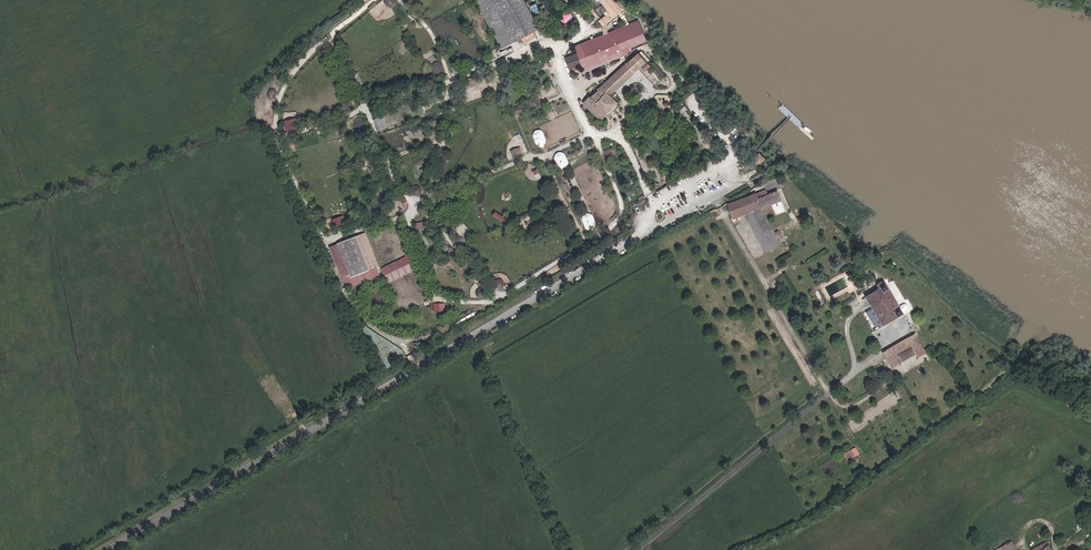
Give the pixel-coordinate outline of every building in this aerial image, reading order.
[(397,3),(396,1),(394,0),(384,0),(385,2),(385,4),(386,4),(389,7),(390,8),(392,8),(393,8),(395,7),(396,6),(396,5),(397,3)] [(539,29),(524,0),(476,0),(503,49),(522,38),(533,32),(539,29)] [(614,0),(600,0),(613,16),(622,10),(614,0)] [(564,22),(574,19),(572,12),(562,14),(564,22)] [(629,24),(623,12),(619,14),(626,25),(629,24)] [(603,25),(609,20),(605,16),(599,20),(603,25)] [(626,51),(632,49),(646,43),(637,21),(577,46),(587,71),(618,58),(627,54),(626,51)] [(524,42),(536,36),(533,32),(522,38),(524,42)] [(582,65),(577,53),(565,58),(569,70),(582,65)] [(618,102),(613,97),(614,96),(612,94),(611,96),(609,95),(635,71),(638,68),(655,86),(658,83),(644,67),(649,63),(647,62),(639,53),(627,64),(600,89),(584,103),(601,120),(607,114),(618,102)] [(437,75),(445,72),(442,61),(434,64),(437,75)] [(274,98),(276,93),(276,92),(276,91),(275,91),(275,90),(274,90),(273,89),(272,89),(271,90),(270,90),(270,91),(269,91),(268,96),(268,97),(268,98),(269,98),(269,99),(270,99),(270,100),(271,100),(272,100),(272,99),(273,99),(274,99),(274,98)] [(542,107),(541,105),(539,100),(536,97),(534,97),(532,98),(531,100),(531,103),(531,106),(532,107),(533,109),(534,110),(536,111),(539,111),(541,110),(542,107)] [(701,128),(686,111),(688,109),(685,106),(679,111),(697,132),(701,128)] [(639,117),(645,113),(643,110),(641,108),(635,113),(639,117)] [(386,128),(382,118),(374,121),(378,131),(386,128)] [(297,127),(296,119),(285,122),(287,129),(297,127)] [(545,142),(545,141),(545,140),(542,133),(542,132),(541,132),(541,131),(540,131),(539,131),(538,130),(537,130),(537,131),(536,131),(535,131),(535,132),(534,132),(534,133),(533,134),(533,135),(533,136),(536,143),(537,144),(538,145),(539,145),(539,146),(540,146),(541,146),(541,145),(542,145),(543,145),(544,144),(544,143),(545,143),(545,142)] [(522,156),(519,148),(511,151),(514,159),(522,156)] [(606,149),(607,156),(616,154),(615,148),(606,149)] [(567,162),(564,155),(563,154),(562,154),(562,153),(561,153),(560,153),(559,153),(558,154),(557,154),(556,155),(556,156),(555,157),(555,158),(555,159),(556,159),(559,166),(559,167),(560,167),(561,168),(562,168),(563,168),(564,168),(565,168),(565,167),(566,167),(567,166),(567,165),(567,164),(568,164),(568,163),(567,162)] [(420,193),(421,193),(421,192),(421,191),(421,190),(420,189),(419,187),(418,187),(417,187),(415,187),(414,187),(414,188),(413,188),(413,189),(413,190),(412,191),(412,192),(412,193),(413,193),(413,194),(414,195),(415,195),(415,196),(416,196),(417,196),(418,196),(419,195),(420,194),(420,193)] [(768,196),(766,191),(756,194),(758,200),(768,196)] [(761,209),(772,204),(774,209),(776,215),(785,211),(781,201),(778,192),(768,196),(758,200),(756,194),(729,205),(734,220),(746,215),(749,214),(761,209)] [(763,213),(774,209),(772,204),(761,209),(763,213)] [(763,213),(761,209),(749,214),(746,215),(768,252),(781,245),(777,237),(775,233),(763,213)] [(499,211),(496,216),(508,223),(510,218),(499,211)] [(588,230),(598,225),(593,212),(582,217),(588,230)] [(343,226),(340,218),(333,220),(336,229),(343,226)] [(369,271),(356,237),(338,244),(350,275),(351,278),(353,282),(359,280),(357,275),(363,273),(365,278),(371,275),(369,271)] [(350,275),(338,244),(330,247),(342,278),(350,275)] [(411,254),(383,267),(390,282),(418,270),(411,254)] [(354,285),(353,282),(351,278),(350,275),(342,278),(346,288),(354,285)] [(503,286),(503,285),(503,284),(503,283),(503,282),(502,282),(502,281),(501,281),(501,280),(500,280),(499,280),(498,280),(497,280),(496,281),(495,282),(495,283),(495,284),(495,285),(495,286),(496,286),(496,287),(497,287),(498,288),(499,288),(500,288),(501,287),(502,287),(502,286),(503,286)] [(899,307),(887,285),(885,286),(881,282),(877,285),(879,287),(877,290),(878,290),(866,298),(875,311),(882,324),(884,326),(904,315),(903,312),(899,307)] [(435,302),(435,311),(446,311),(446,303),(435,302)] [(907,310),(908,307),(906,305),(904,304),(899,307),(903,312),(907,310)] [(882,324),(875,311),(871,314),(878,326),(882,324)] [(902,362),(916,355),(916,354),(924,350),(915,334),(883,353),(891,368),(902,362)] [(398,358),(405,357),(404,347),(397,348),(398,358)] [(918,358),(927,353),(924,350),(916,354),(918,358)] [(1012,542),(997,549),(1017,549),(1012,542)]
